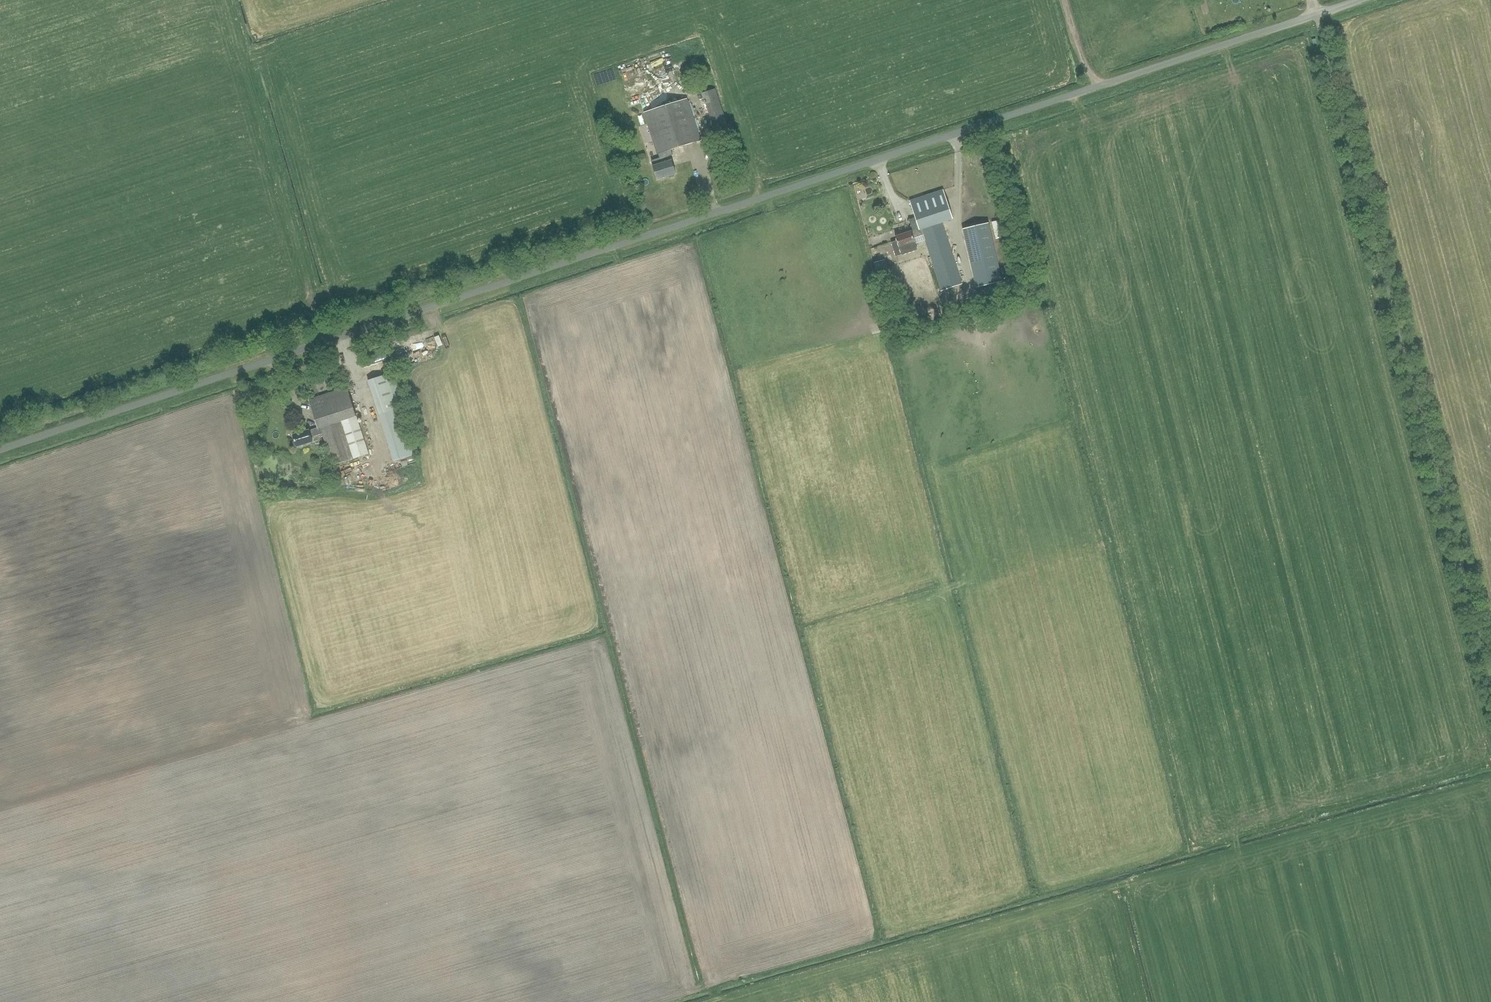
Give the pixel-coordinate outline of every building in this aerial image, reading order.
[(715,130),(728,125),(716,87),(703,91),(715,130)] [(667,151),(700,140),(687,99),(644,113),(657,154),(658,154),(661,163),(653,166),(657,179),(669,175),(670,177),(674,176),(674,174),(675,173),(671,160),(667,151)] [(874,187),(871,178),(855,183),(857,191),(874,187)] [(897,241),(891,243),(896,256),(901,254),(902,255),(918,250),(914,239),(924,235),(942,291),(963,284),(942,222),(953,219),(944,190),(911,201),(916,218),(910,220),(913,230),(895,236),(897,241)] [(997,281),(979,224),(963,229),(974,263),(972,264),(979,287),(997,281)] [(879,278),(889,275),(886,264),(876,267),(879,278)] [(395,371),(368,380),(394,462),(413,455),(398,409),(406,406),(395,371)] [(332,466),(353,459),(369,454),(357,416),(347,388),(308,400),(317,428),(309,431),(309,430),(293,435),(297,447),(313,442),(311,437),(322,434),(332,466)]
